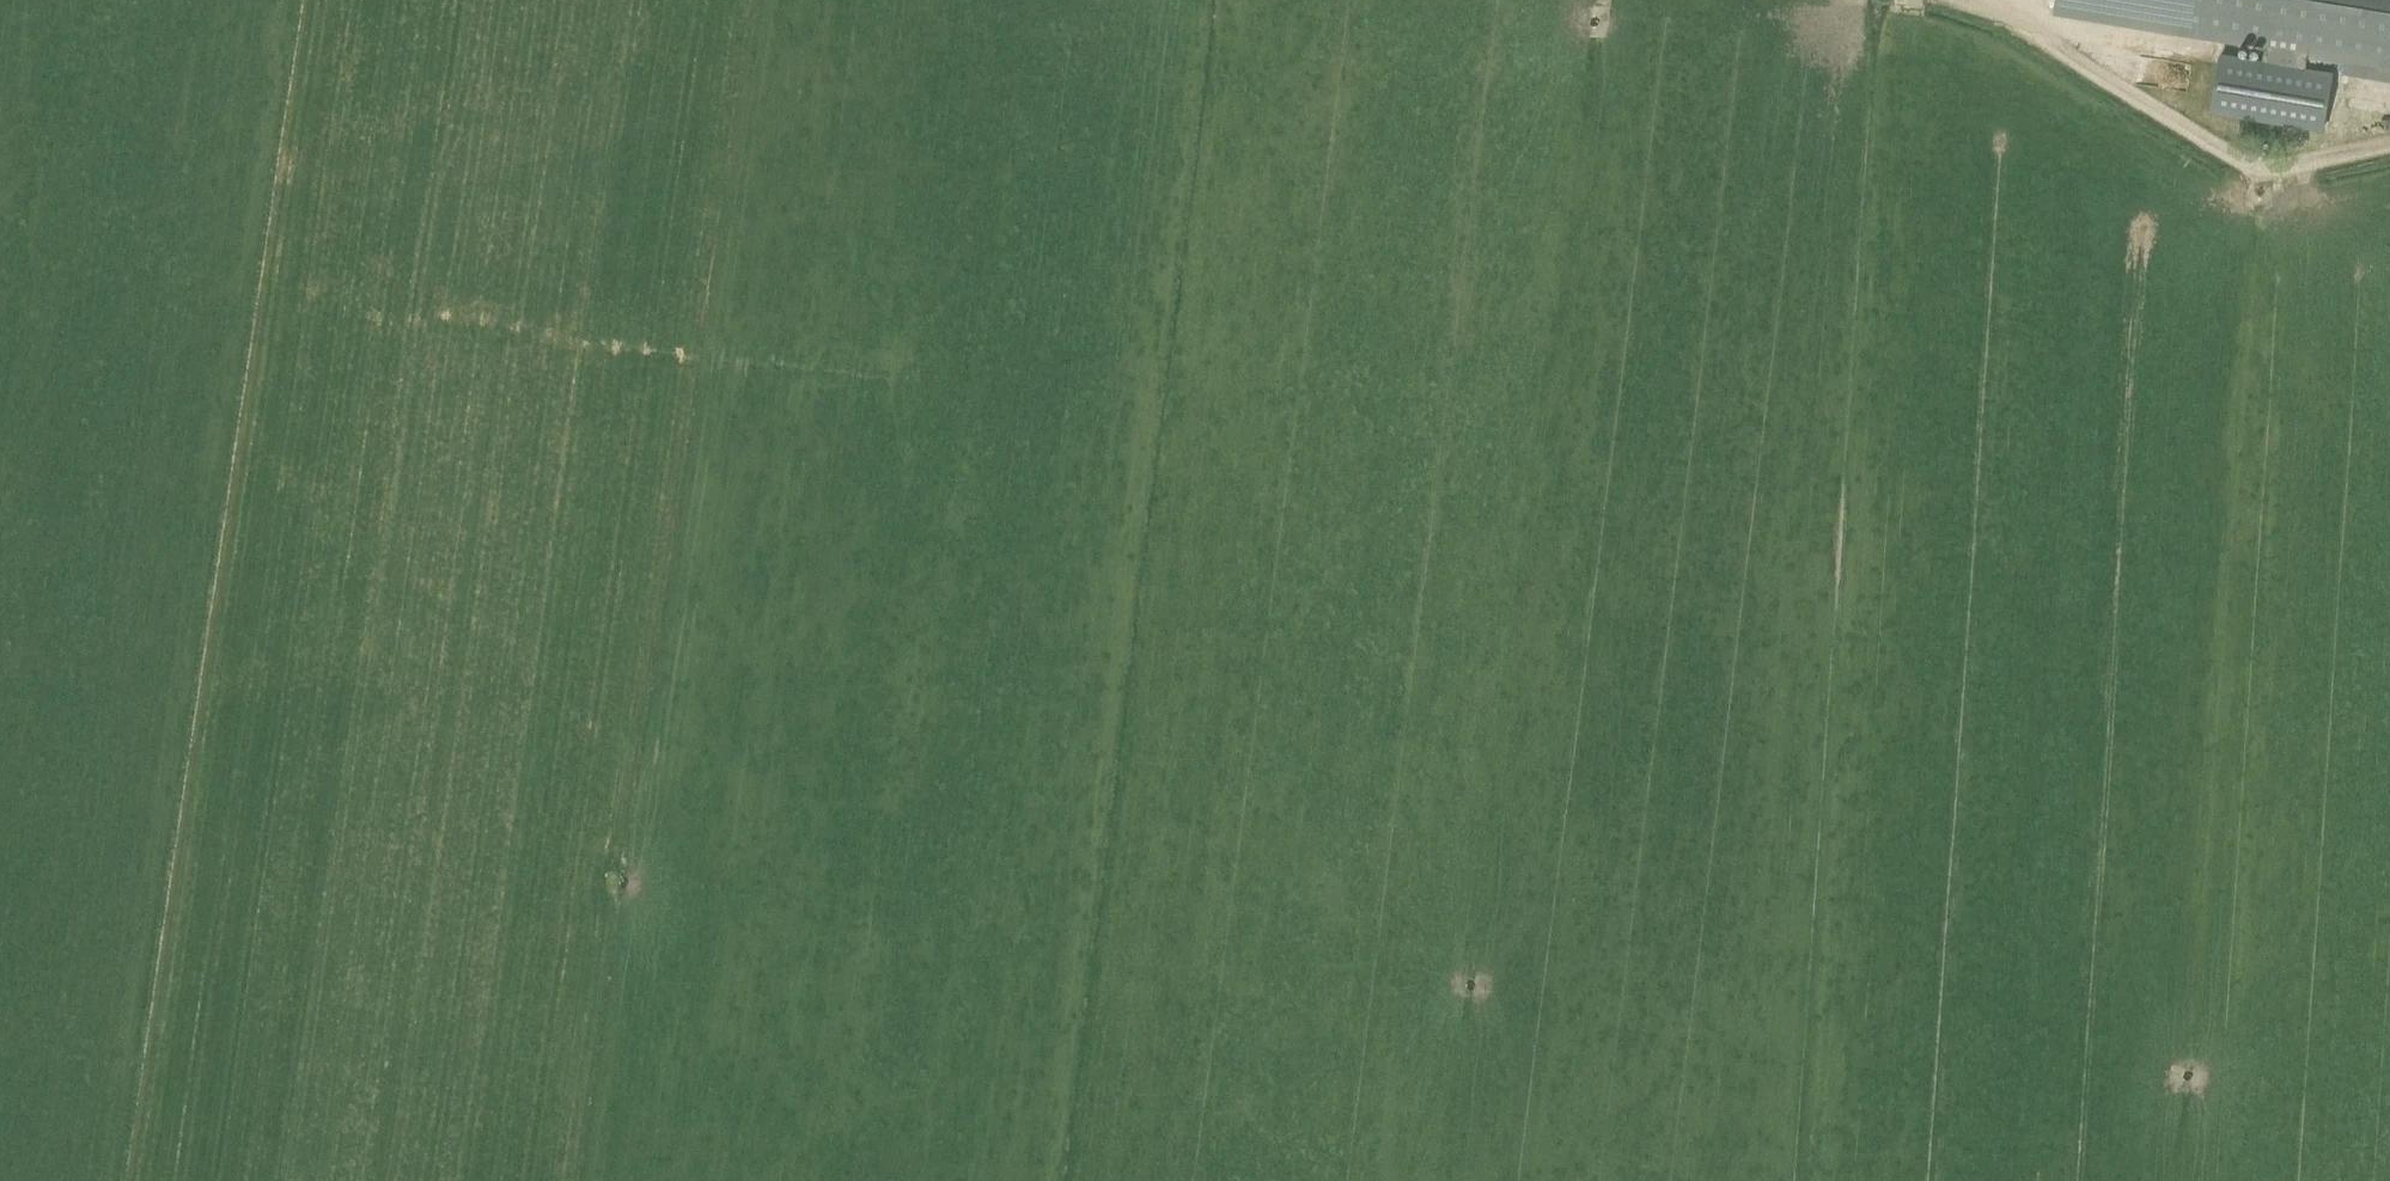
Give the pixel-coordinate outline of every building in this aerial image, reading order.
[(2053,12),(2160,30),(2160,28),(2389,67),(2389,0),(2055,0),(2053,12)] [(2334,71),(2220,52),(2210,111),(2324,130),(2334,71)]
